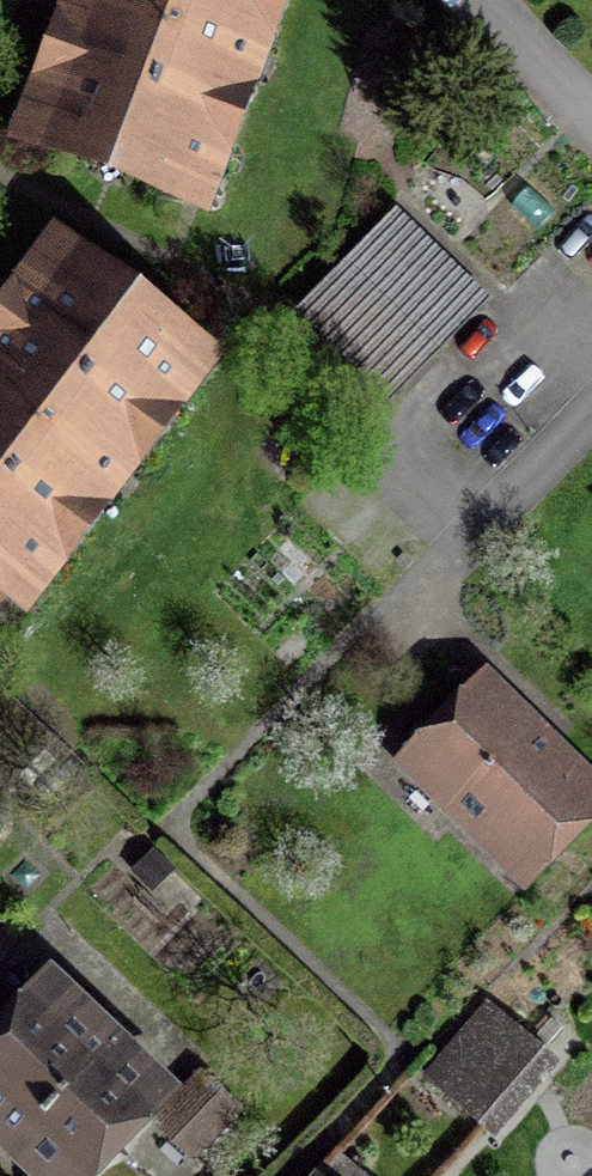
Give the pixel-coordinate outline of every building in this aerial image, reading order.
[(0,124),(0,140),(195,212),(274,0),(46,0),(0,124)] [(389,188),(280,298),(374,390),(482,279),(389,188)] [(52,215),(0,281),(0,588),(24,606),(225,348),(52,215)] [(373,741),(519,877),(591,799),(591,759),(466,642),(373,741)] [(0,1042),(0,1129),(47,1175),(80,1175),(166,1090),(59,983),(0,1042)] [(493,998),(419,1086),(480,1137),(554,1049),(493,998)] [(203,1079),(162,1122),(195,1152),(235,1109),(203,1079)]
